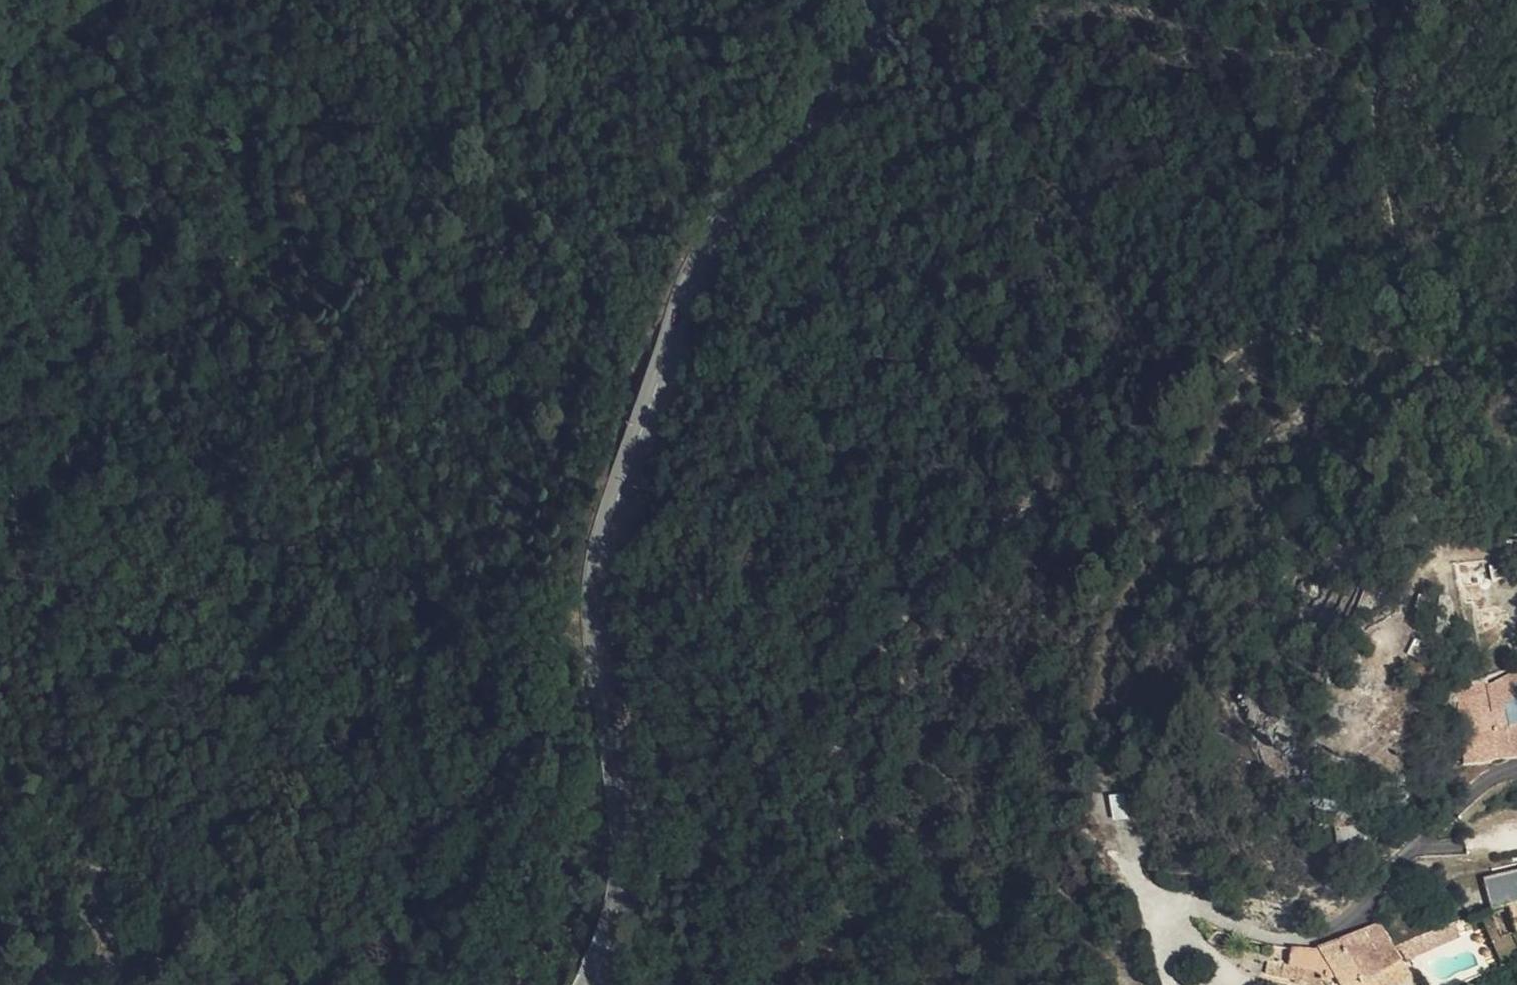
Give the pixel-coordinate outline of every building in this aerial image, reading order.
[(1411,615),(1396,614),(1395,618),(1408,623),(1411,615)] [(1439,703),(1451,699),(1448,692),(1443,692),(1442,691),(1435,692),(1439,702),(1439,703)] [(1473,718),(1468,693),(1466,694),(1451,699),(1439,703),(1444,750),(1501,729),(1490,731),(1485,716),(1473,718)] [(1506,729),(1501,729),(1444,750),(1446,770),(1475,769),(1475,766),(1508,764),(1506,729)] [(1492,901),(1494,912),(1508,909),(1506,902),(1505,898),(1492,901)] [(1508,909),(1516,907),(1516,900),(1506,902),(1508,909)] [(1488,914),(1488,915),(1495,939),(1495,940),(1514,936),(1515,937),(1516,937),(1516,907),(1508,909),(1494,912),(1488,914)] [(1488,915),(1471,923),(1480,945),(1495,939),(1488,915)] [(1392,947),(1389,949),(1394,959),(1436,943),(1432,931),(1392,947)] [(1359,932),(1314,950),(1314,984),(1389,984),(1359,932)] [(1389,949),(1377,954),(1387,963),(1394,959),(1389,949)] [(1314,950),(1298,957),(1273,955),(1269,972),(1261,970),(1257,982),(1265,984),(1273,984),(1276,975),(1296,980),(1298,984),(1314,984),(1314,950)] [(1257,982),(1261,970),(1247,966),(1243,978),(1257,982)] [(1296,980),(1276,975),(1273,984),(1298,984),(1296,980)]
